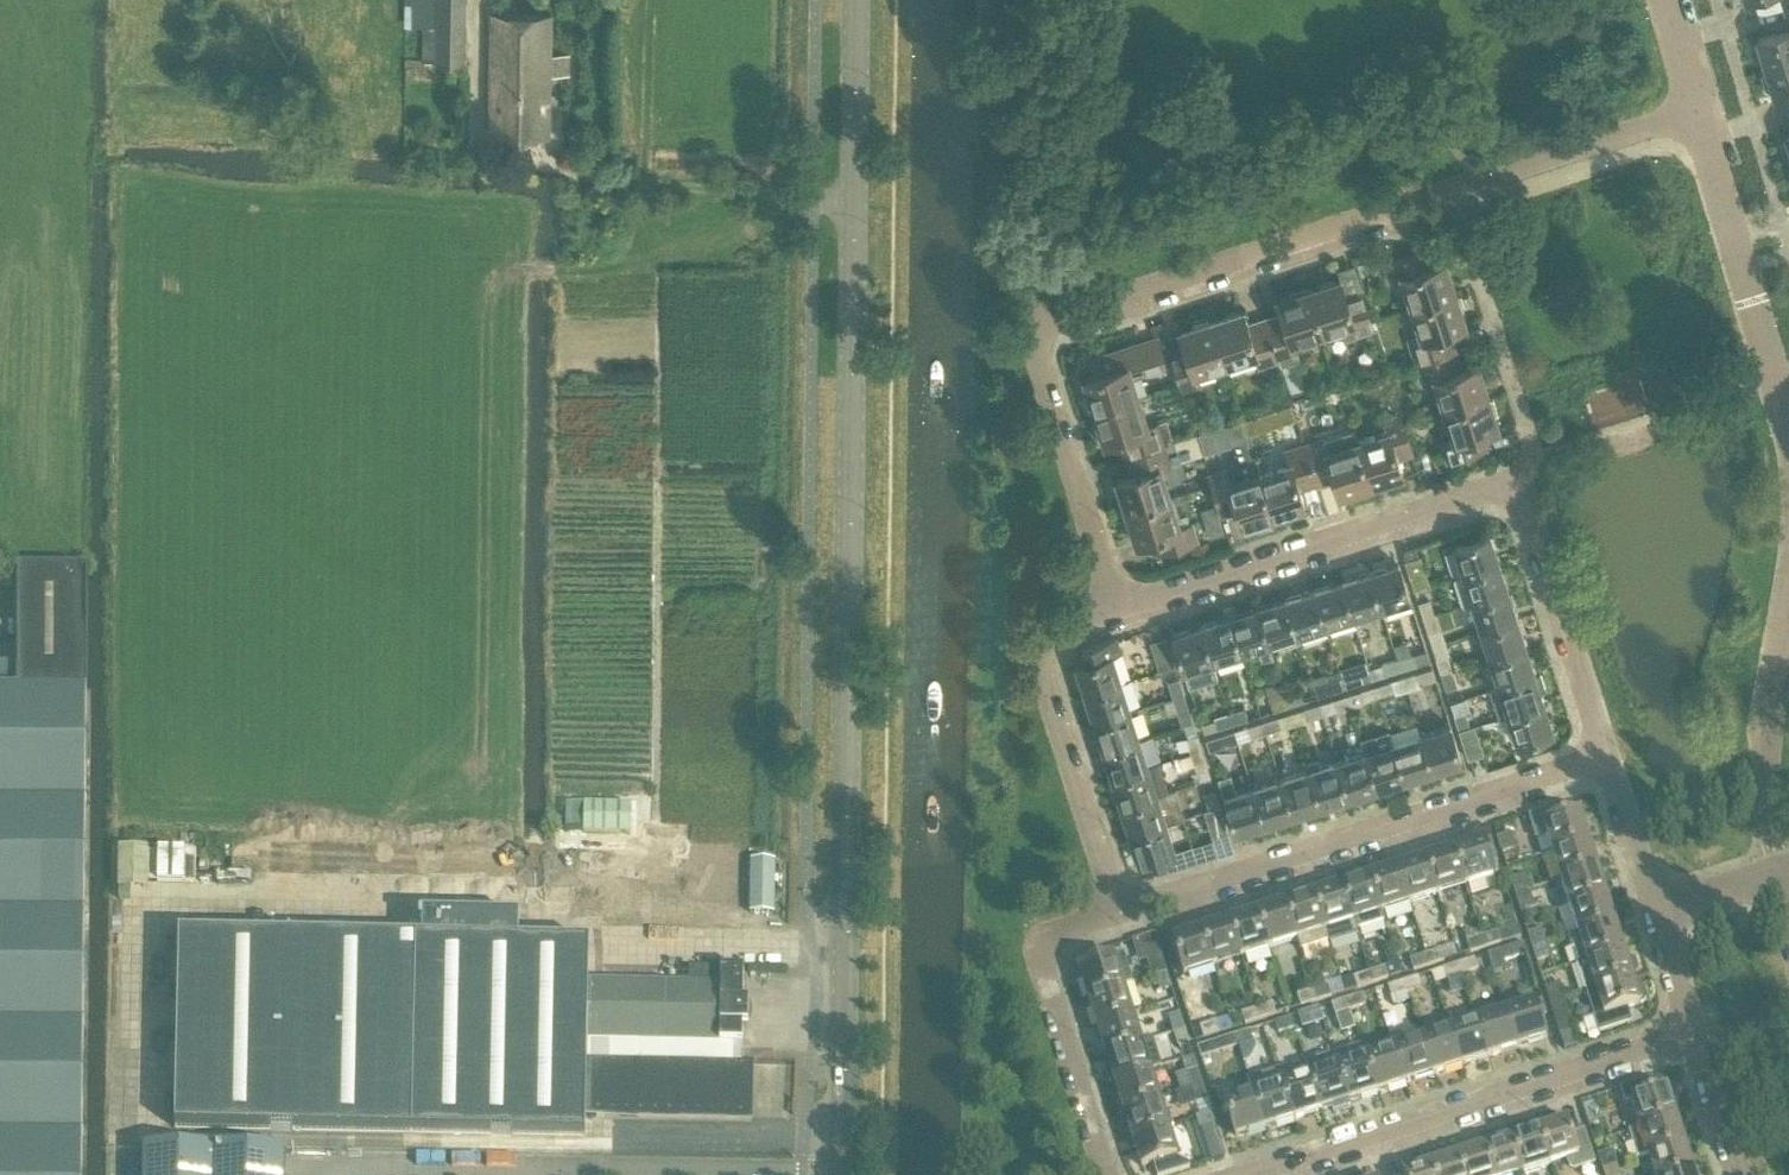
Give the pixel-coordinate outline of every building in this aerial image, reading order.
[(438,0),(411,0),(412,0),(411,27),(424,27),(422,61),(436,61),(437,61),(438,0)] [(468,0),(438,0),(437,61),(436,61),(435,62),(467,63),(468,0)] [(1788,6),(1788,0),(1780,0),(1782,8),(1788,6)] [(1752,47),(1757,62),(1763,64),(1764,66),(1788,58),(1788,6),(1782,8),(1788,28),(1755,37),(1757,42),(1752,47)] [(552,53),(553,13),(490,11),(489,102),(551,103),(552,75),(570,76),(570,54),(552,53)] [(1761,75),(1765,89),(1771,90),(1772,95),(1788,90),(1788,58),(1764,66),(1765,70),(1761,75)] [(551,136),(551,103),(489,102),(489,135),(551,136)] [(1444,262),(1428,267),(1423,252),(1383,265),(1388,281),(1401,276),(1411,306),(1454,292),(1444,262)] [(1339,279),(1308,289),(1322,332),(1341,326),(1346,339),(1356,336),(1366,333),(1370,345),(1376,343),(1373,331),(1359,290),(1344,295),(1339,279)] [(1282,314),(1265,319),(1277,360),(1280,359),(1282,365),(1298,360),(1292,342),(1322,332),(1308,289),(1307,290),(1306,286),(1292,291),(1293,294),(1277,299),(1282,314)] [(1459,294),(1455,295),(1454,292),(1411,306),(1421,337),(1409,341),(1416,362),(1454,350),(1447,330),(1465,324),(1460,309),(1463,308),(1459,294)] [(1242,310),(1211,320),(1225,364),(1255,354),(1259,366),(1277,360),(1265,319),(1247,325),(1242,310)] [(1171,352),(1170,352),(1171,356),(1182,390),(1198,385),(1194,374),(1225,364),(1211,320),(1209,321),(1208,317),(1194,321),(1195,325),(1180,330),(1185,347),(1171,352)] [(1097,375),(1083,379),(1088,394),(1085,395),(1089,409),(1093,408),(1094,411),(1138,397),(1131,377),(1164,366),(1162,359),(1171,356),(1170,352),(1171,352),(1165,334),(1155,338),(1092,358),(1097,375)] [(1477,364),(1460,370),(1454,350),(1416,362),(1423,383),(1435,379),(1445,410),(1488,397),(1477,364)] [(1138,397),(1094,411),(1104,442),(1119,437),(1125,456),(1172,441),(1165,421),(1147,427),(1138,397)] [(1492,398),(1489,399),(1488,397),(1445,410),(1455,441),(1442,445),(1447,461),(1486,449),(1481,434),(1498,429),(1493,413),(1497,412),(1492,398)] [(1295,419),(1290,404),(1274,409),(1279,424),(1295,419)] [(1388,432),(1357,441),(1371,485),(1404,475),(1398,458),(1413,453),(1400,413),(1384,419),(1388,432)] [(1323,438),(1304,444),(1316,484),(1334,478),(1339,495),(1355,490),(1356,494),(1370,489),(1369,486),(1371,485),(1357,441),(1353,430),(1323,439),(1323,438)] [(1160,466),(1178,460),(1172,441),(1125,456),(1131,475),(1116,480),(1121,495),(1117,496),(1122,510),(1125,509),(1126,511),(1170,497),(1160,466)] [(1289,463),(1259,473),(1272,516),(1304,507),(1298,489),(1316,484),(1304,444),(1284,450),(1289,463)] [(1225,470),(1209,475),(1221,513),(1236,509),(1241,526),(1257,521),(1258,525),(1272,521),(1271,517),(1272,516),(1259,473),(1229,482),(1225,470)] [(1192,524),(1180,528),(1170,497),(1126,511),(1136,543),(1154,537),(1159,553),(1197,541),(1192,524)] [(1224,532),(1220,518),(1205,523),(1210,537),(1224,532)] [(1464,575),(1500,564),(1490,535),(1455,546),(1464,575)] [(1414,591),(1430,585),(1421,556),(1405,561),(1414,591)] [(1500,564),(1464,575),(1455,578),(1463,606),(1473,603),(1508,592),(1500,564)] [(1382,609),(1409,600),(1398,565),(1371,574),(1382,609)] [(88,570),(17,570),(17,691),(0,691),(0,1174),(82,1174),(84,916),(87,691),(88,570)] [(1353,618),(1382,609),(1371,574),(1342,583),(1353,618)] [(1325,627),(1353,618),(1342,583),(1314,591),(1325,627)] [(1298,636),(1325,627),(1314,591),(1285,601),(1296,636),(1298,636)] [(1482,632),(1517,621),(1508,592),(1473,603),(1482,632)] [(1423,619),(1435,615),(1430,599),(1418,603),(1423,619)] [(1285,601),(1257,609),(1268,645),(1270,644),(1286,639),(1288,645),(1299,641),(1298,636),(1296,636),(1285,601)] [(1257,609),(1230,618),(1241,653),(1258,648),(1262,660),(1274,657),(1270,644),(1268,645),(1257,609)] [(1428,634),(1439,630),(1435,615),(1423,619),(1428,634)] [(1213,662),(1241,653),(1230,618),(1201,627),(1212,663),(1213,662)] [(1491,661),(1526,650),(1517,621),(1482,632),(1491,661)] [(1201,627),(1174,636),(1185,671),(1189,686),(1217,677),(1213,662),(1212,663),(1201,627)] [(1166,637),(1150,642),(1159,671),(1175,666),(1166,637)] [(1087,663),(1077,666),(1087,696),(1122,684),(1114,657),(1122,654),(1117,640),(1083,650),(1087,663)] [(1401,671),(1429,662),(1425,650),(1397,659),(1401,671)] [(1499,688),(1535,677),(1534,675),(1526,650),(1491,661),(1499,687),(1499,688)] [(1441,676),(1453,672),(1448,655),(1436,659),(1441,676)] [(1386,676),(1401,671),(1397,659),(1382,664),(1386,676)] [(1420,684),(1436,679),(1432,668),(1403,677),(1407,691),(1421,687),(1420,684)] [(1345,689),(1361,684),(1357,672),(1341,677),(1345,689)] [(1446,690),(1458,686),(1453,672),(1441,676),(1446,690)] [(1499,687),(1490,690),(1499,718),(1508,715),(1508,717),(1544,706),(1539,691),(1546,689),(1541,673),(1534,675),(1535,677),(1499,688),(1499,687)] [(1329,694),(1345,689),(1341,677),(1326,682),(1329,694)] [(1395,695),(1407,691),(1403,677),(1375,686),(1378,698),(1394,693),(1395,695)] [(1173,699),(1185,695),(1179,678),(1168,682),(1173,699)] [(1095,723),(1131,712),(1122,684),(1087,696),(1095,723)] [(1363,702),(1378,698),(1375,686),(1347,695),(1351,707),(1364,703),(1363,702)] [(1288,707),(1304,702),(1301,690),(1284,695),(1288,707)] [(1185,695),(1173,699),(1178,713),(1182,726),(1183,726),(1193,722),(1189,709),(1185,695)] [(1273,712),(1288,707),(1284,695),(1270,700),(1273,712)] [(1339,712),(1351,707),(1347,695),(1318,704),(1322,716),(1338,711),(1339,712)] [(1307,721),(1322,716),(1318,704),(1290,713),(1294,726),(1307,721)] [(1517,745),(1553,734),(1544,706),(1508,717),(1517,745)] [(1231,725),(1248,720),(1245,708),(1228,713),(1231,725)] [(1471,728),(1470,726),(1466,711),(1454,715),(1459,732),(1471,728)] [(1104,752),(1140,741),(1131,712),(1095,723),(1104,752)] [(1217,729),(1231,725),(1228,713),(1214,718),(1217,729)] [(1282,730),(1294,726),(1290,713),(1263,722),(1266,733),(1282,728),(1282,730)] [(1251,738),(1266,733),(1263,722),(1247,727),(1251,738)] [(1471,728),(1459,732),(1468,760),(1484,754),(1475,725),(1470,726),(1471,728)] [(1421,737),(1433,773),(1460,764),(1449,728),(1421,737)] [(1389,730),(1361,739),(1366,754),(1377,790),(1405,781),(1393,746),(1394,746),(1389,730)] [(1210,751),(1239,742),(1235,731),(1206,740),(1210,751)] [(1191,755),(1203,751),(1197,735),(1186,738),(1191,755)] [(1405,781),(1433,773),(1421,737),(1394,746),(1393,746),(1405,781)] [(1113,780),(1149,769),(1140,741),(1104,752),(1113,780)] [(1196,769),(1207,766),(1203,751),(1191,755),(1196,769)] [(1348,799),(1377,790),(1366,754),(1337,763),(1348,799)] [(1337,763),(1322,768),(1319,760),(1306,764),(1309,772),(1320,808),(1348,799),(1337,763)] [(1149,769),(1113,780),(1122,808),(1157,797),(1169,793),(1169,791),(1160,763),(1148,766),(1149,769)] [(1320,808),(1309,772),(1281,781),(1292,817),(1320,808)] [(1252,790),(1237,795),(1231,775),(1218,779),(1225,799),(1224,799),(1235,835),(1263,826),(1252,790)] [(1263,826),(1292,817),(1281,781),(1252,790),(1263,826)] [(1157,797),(1122,808),(1130,836),(1166,825),(1166,824),(1185,818),(1175,789),(1169,791),(1169,793),(1157,797)] [(1221,807),(1220,806),(1215,791),(1204,794),(1209,809),(1209,811),(1221,807)] [(1562,806),(1528,817),(1535,840),(1547,837),(1552,852),(1588,840),(1588,836),(1585,828),(1582,822),(1579,813),(1565,817),(1562,806)] [(1209,809),(1204,811),(1213,838),(1229,833),(1221,807),(1209,811),(1209,809)] [(1166,825),(1130,836),(1139,865),(1152,861),(1156,876),(1200,862),(1195,845),(1174,851),(1166,825)] [(1501,852),(1515,848),(1511,833),(1497,838),(1501,852)] [(1482,840),(1453,849),(1465,886),(1494,877),(1482,840)] [(1588,840),(1552,852),(1561,880),(1597,868),(1597,863),(1594,855),(1591,851),(1588,840)] [(1453,849),(1425,858),(1437,895),(1465,886),(1453,849)] [(1425,858),(1397,867),(1409,904),(1437,895),(1425,858)] [(754,883),(753,914),(773,914),(775,862),(754,862),(754,883)] [(1397,867),(1369,876),(1381,913),(1409,904),(1397,867)] [(1597,868),(1561,880),(1569,907),(1605,895),(1605,894),(1609,893),(1611,890),(1607,878),(1604,877),(1603,877),(1600,878),(1597,869),(1597,868)] [(1515,895),(1530,890),(1525,874),(1510,878),(1515,895)] [(1369,876),(1341,885),(1355,930),(1356,930),(1384,921),(1381,913),(1369,876)] [(1341,885),(1312,894),(1328,942),(1329,944),(1357,935),(1356,930),(1355,930),(1341,885)] [(1519,907),(1534,903),(1530,890),(1515,895),(1519,907)] [(1312,894),(1285,903),(1297,940),(1296,940),(1300,951),(1328,942),(1312,894)] [(1605,895),(1569,907),(1574,920),(1578,934),(1614,923),(1614,918),(1612,909),(1609,906),(1606,898),(1605,895)] [(1285,903),(1256,912),(1268,949),(1296,940),(1297,940),(1285,903)] [(1256,912),(1228,921),(1240,958),(1268,949),(1256,912)] [(179,936),(175,1129),(412,1134),(556,1137),(585,1137),(585,1111),(587,1042),(588,983),(589,944),(518,943),(519,924),(519,919),(422,917),(422,936),(422,941),(419,941),(337,939),(179,936)] [(1228,921),(1200,930),(1212,967),(1240,958),(1228,921)] [(1578,934),(1567,937),(1570,945),(1574,947),(1579,962),(1576,964),(1576,965),(1623,950),(1622,948),(1622,944),(1620,936),(1617,932),(1614,923),(1578,934)] [(1481,949),(1521,936),(1517,924),(1496,930),(1497,931),(1477,937),(1481,949)] [(1533,949),(1547,945),(1542,928),(1527,933),(1533,949)] [(1200,930),(1172,939),(1183,976),(1212,967),(1200,930)] [(1470,952),(1481,949),(1477,937),(1466,941),(1470,952)] [(1504,961),(1527,954),(1523,942),(1500,950),(1504,961)] [(1537,962),(1551,957),(1547,945),(1533,949),(1537,962)] [(1155,978),(1166,975),(1157,946),(1143,950),(1152,978),(1155,977),(1155,978)] [(1441,949),(1425,955),(1429,966),(1444,961),(1441,949)] [(1623,950),(1576,965),(1585,991),(1585,992),(1595,989),(1632,978),(1631,976),(1635,975),(1635,974),(1638,970),(1635,961),(1630,959),(1629,959),(1626,960),(1624,952),(1623,950)] [(1114,958),(1078,969),(1087,1000),(1124,988),(1123,986),(1132,983),(1122,955),(1114,958)] [(1425,955),(1410,960),(1413,971),(1429,966),(1425,955)] [(1474,958),(1459,963),(1462,974),(1478,969),(1474,958)] [(1459,963),(1443,968),(1447,979),(1462,974),(1459,963)] [(1372,984),(1388,979),(1384,968),(1372,972),(1369,973),(1372,984)] [(588,983),(587,1042),(742,1045),(744,971),(689,970),(689,985),(588,983)] [(1372,984),(1369,973),(1353,977),(1357,989),(1372,984)] [(1155,978),(1160,992),(1171,989),(1166,975),(1155,978)] [(1418,976),(1402,981),(1406,992),(1422,987),(1418,976)] [(1595,989),(1585,992),(1598,1034),(1632,1023),(1627,1008),(1640,1004),(1643,1004),(1646,997),(1643,988),(1639,986),(1638,985),(1634,986),(1632,978),(1595,989)] [(1402,981),(1387,986),(1390,996),(1390,997),(1393,1007),(1409,1001),(1406,992),(1402,981)] [(1550,1004),(1564,999),(1559,984),(1545,988),(1550,1004)] [(1332,997),(1328,986),(1324,987),(1313,990),(1317,1002),(1332,997)] [(1124,988),(1087,1000),(1096,1028),(1133,1016),(1124,988)] [(1317,1002),(1313,990),(1309,992),(1297,995),(1301,1007),(1317,1002)] [(1362,994),(1346,999),(1350,1010),(1366,1005),(1362,994)] [(1346,999),(1331,1004),(1334,1015),(1350,1010),(1346,999)] [(1534,1002),(1504,1011),(1516,1048),(1545,1039),(1544,1033),(1538,1017),(1546,1015),(1541,999),(1534,1002)] [(1559,1034),(1573,1029),(1564,999),(1550,1004),(1559,1034)] [(1272,1003),(1257,1008),(1261,1020),(1276,1015),(1272,1003)] [(1257,1008),(1241,1013),(1245,1025),(1261,1020),(1257,1008)] [(1323,1023),(1318,1008),(1297,1015),(1302,1029),(1323,1023)] [(1501,1012),(1476,1020),(1488,1057),(1516,1048),(1504,1011),(1501,1012)] [(1173,1034),(1184,1030),(1179,1014),(1168,1017),(1173,1034)] [(1133,1016),(1096,1028),(1105,1056),(1142,1044),(1142,1043),(1133,1016)] [(1290,1017),(1275,1022),(1278,1033),(1294,1028),(1290,1017)] [(1473,1021),(1448,1029),(1460,1066),(1488,1057),(1476,1020),(1473,1021)] [(1203,1039),(1219,1034),(1215,1021),(1199,1027),(1203,1039)] [(1233,1047),(1253,1041),(1250,1029),(1230,1036),(1233,1047)] [(1445,1030),(1420,1038),(1432,1075),(1460,1066),(1448,1029),(1445,1030)] [(1178,1048),(1188,1044),(1184,1030),(1173,1034),(1178,1048)] [(1400,1033),(1389,1037),(1392,1047),(1404,1084),(1432,1075),(1420,1038),(1416,1039),(1404,1043),(1400,1033)] [(1200,1058),(1233,1047),(1230,1036),(1197,1046),(1200,1058)] [(1109,1066),(1104,1067),(1107,1075),(1110,1084),(1114,1082),(1114,1084),(1151,1073),(1151,1071),(1162,1067),(1153,1039),(1142,1043),(1142,1044),(1105,1056),(1106,1058),(1109,1066)] [(586,1071),(585,1111),(620,1112),(620,1114),(747,1118),(747,1117),(748,1064),(742,1064),(742,1045),(587,1042),(587,1060),(586,1071)] [(1361,1046),(1333,1055),(1336,1065),(1348,1102),(1376,1093),(1364,1056),(1361,1046)] [(1389,1048),(1364,1056),(1376,1093),(1404,1084),(1392,1047),(1389,1048)] [(1333,1054),(1304,1063),(1306,1068),(1320,1111),(1331,1107),(1333,1113),(1350,1107),(1348,1102),(1336,1065),(1333,1055),(1333,1054)] [(1286,1067),(1276,1070),(1292,1120),(1320,1111),(1306,1068),(1302,1069),(1289,1073),(1286,1067)] [(1192,1091),(1202,1087),(1196,1069),(1186,1073),(1192,1091)] [(1272,1072),(1248,1079),(1264,1128),(1292,1120),(1276,1070),(1272,1072)] [(1151,1073),(1114,1084),(1123,1112),(1160,1101),(1151,1073)] [(1232,1086),(1216,1091),(1220,1104),(1224,1103),(1235,1138),(1264,1128),(1248,1079),(1247,1080),(1251,1092),(1248,1093),(1236,1097),(1232,1086)] [(1650,1081),(1619,1091),(1623,1105),(1626,1104),(1628,1103),(1629,1103),(1629,1102),(1654,1094),(1650,1081)] [(1196,1104),(1207,1100),(1202,1087),(1192,1091),(1196,1104)] [(1638,1130),(1675,1118),(1674,1117),(1675,1113),(1672,1105),(1669,1101),(1666,1090),(1654,1094),(1629,1102),(1629,1103),(1637,1128),(1638,1130)] [(1160,1101),(1123,1112),(1132,1140),(1169,1128),(1160,1101)] [(1199,1129),(1214,1123),(1210,1112),(1195,1117),(1199,1129)] [(1646,1158),(1683,1146),(1683,1145),(1683,1140),(1680,1132),(1678,1128),(1675,1118),(1638,1130),(1637,1128),(1628,1131),(1637,1158),(1646,1156),(1646,1158)] [(1595,1165),(1585,1132),(1570,1136),(1565,1122),(1550,1127),(1550,1126),(1542,1128),(1542,1130),(1537,1131),(1549,1169),(1567,1163),(1569,1169),(1576,1171),(1595,1165)] [(1132,1140),(1141,1167),(1152,1164),(1156,1174),(1169,1174),(1190,1168),(1188,1163),(1180,1159),(1179,1159),(1178,1156),(1169,1128),(1132,1140)] [(1549,1169),(1537,1131),(1527,1134),(1523,1134),(1515,1137),(1511,1139),(1510,1140),(1521,1174),(1529,1174),(1549,1169)] [(1510,1140),(1496,1144),(1496,1143),(1487,1146),(1488,1147),(1482,1149),(1491,1174),(1521,1174),(1510,1140)] [(1692,1173),(1691,1168),(1692,1168),(1689,1159),(1688,1159),(1683,1146),(1646,1158),(1652,1174),(1687,1174),(1692,1173)] [(1482,1149),(1469,1153),(1469,1152),(1460,1155),(1461,1156),(1455,1157),(1461,1174),(1491,1174),(1482,1149)] [(144,1150),(144,1174),(284,1174),(285,1152),(144,1150)] [(1603,1172),(1618,1167),(1613,1152),(1598,1156),(1603,1172)] [(1455,1157),(1442,1162),(1442,1161),(1433,1163),(1434,1164),(1428,1166),(1431,1174),(1461,1174),(1455,1157)] [(1428,1166),(1419,1169),(1415,1169),(1406,1172),(1403,1174),(1401,1174),(1431,1174),(1428,1166)] [(1618,1167),(1603,1172),(1604,1174),(1620,1174),(1618,1167)]
